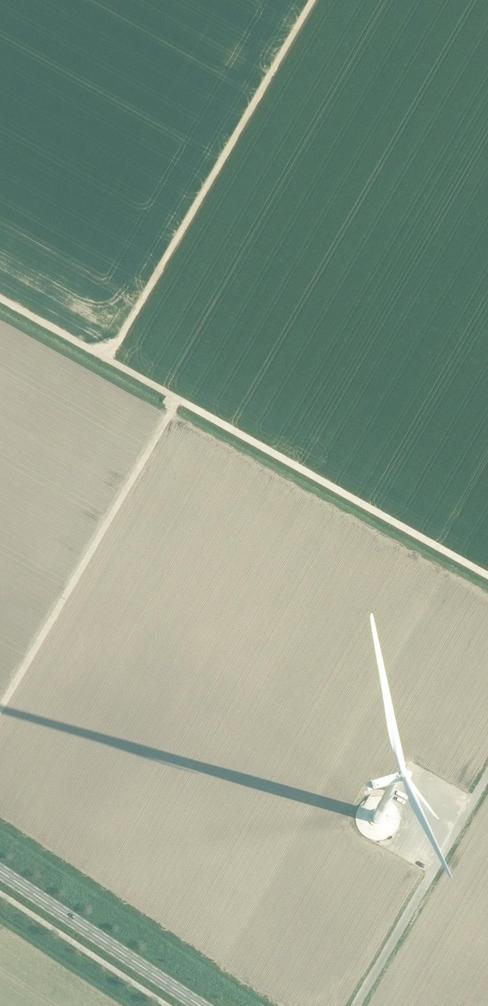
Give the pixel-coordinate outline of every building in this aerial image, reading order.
[(383,819),(383,818),(383,817),(383,816),(382,815),(382,814),(381,814),(381,813),(380,813),(379,812),(378,812),(377,812),(376,812),(375,812),(374,813),(373,813),(373,814),(372,814),(372,815),(371,816),(371,817),(371,818),(371,819),(371,820),(372,821),(372,822),(373,822),(373,823),(374,823),(375,824),(376,824),(377,824),(378,824),(379,824),(380,823),(381,823),(381,822),(382,822),(382,821),(383,820),(383,819)]
